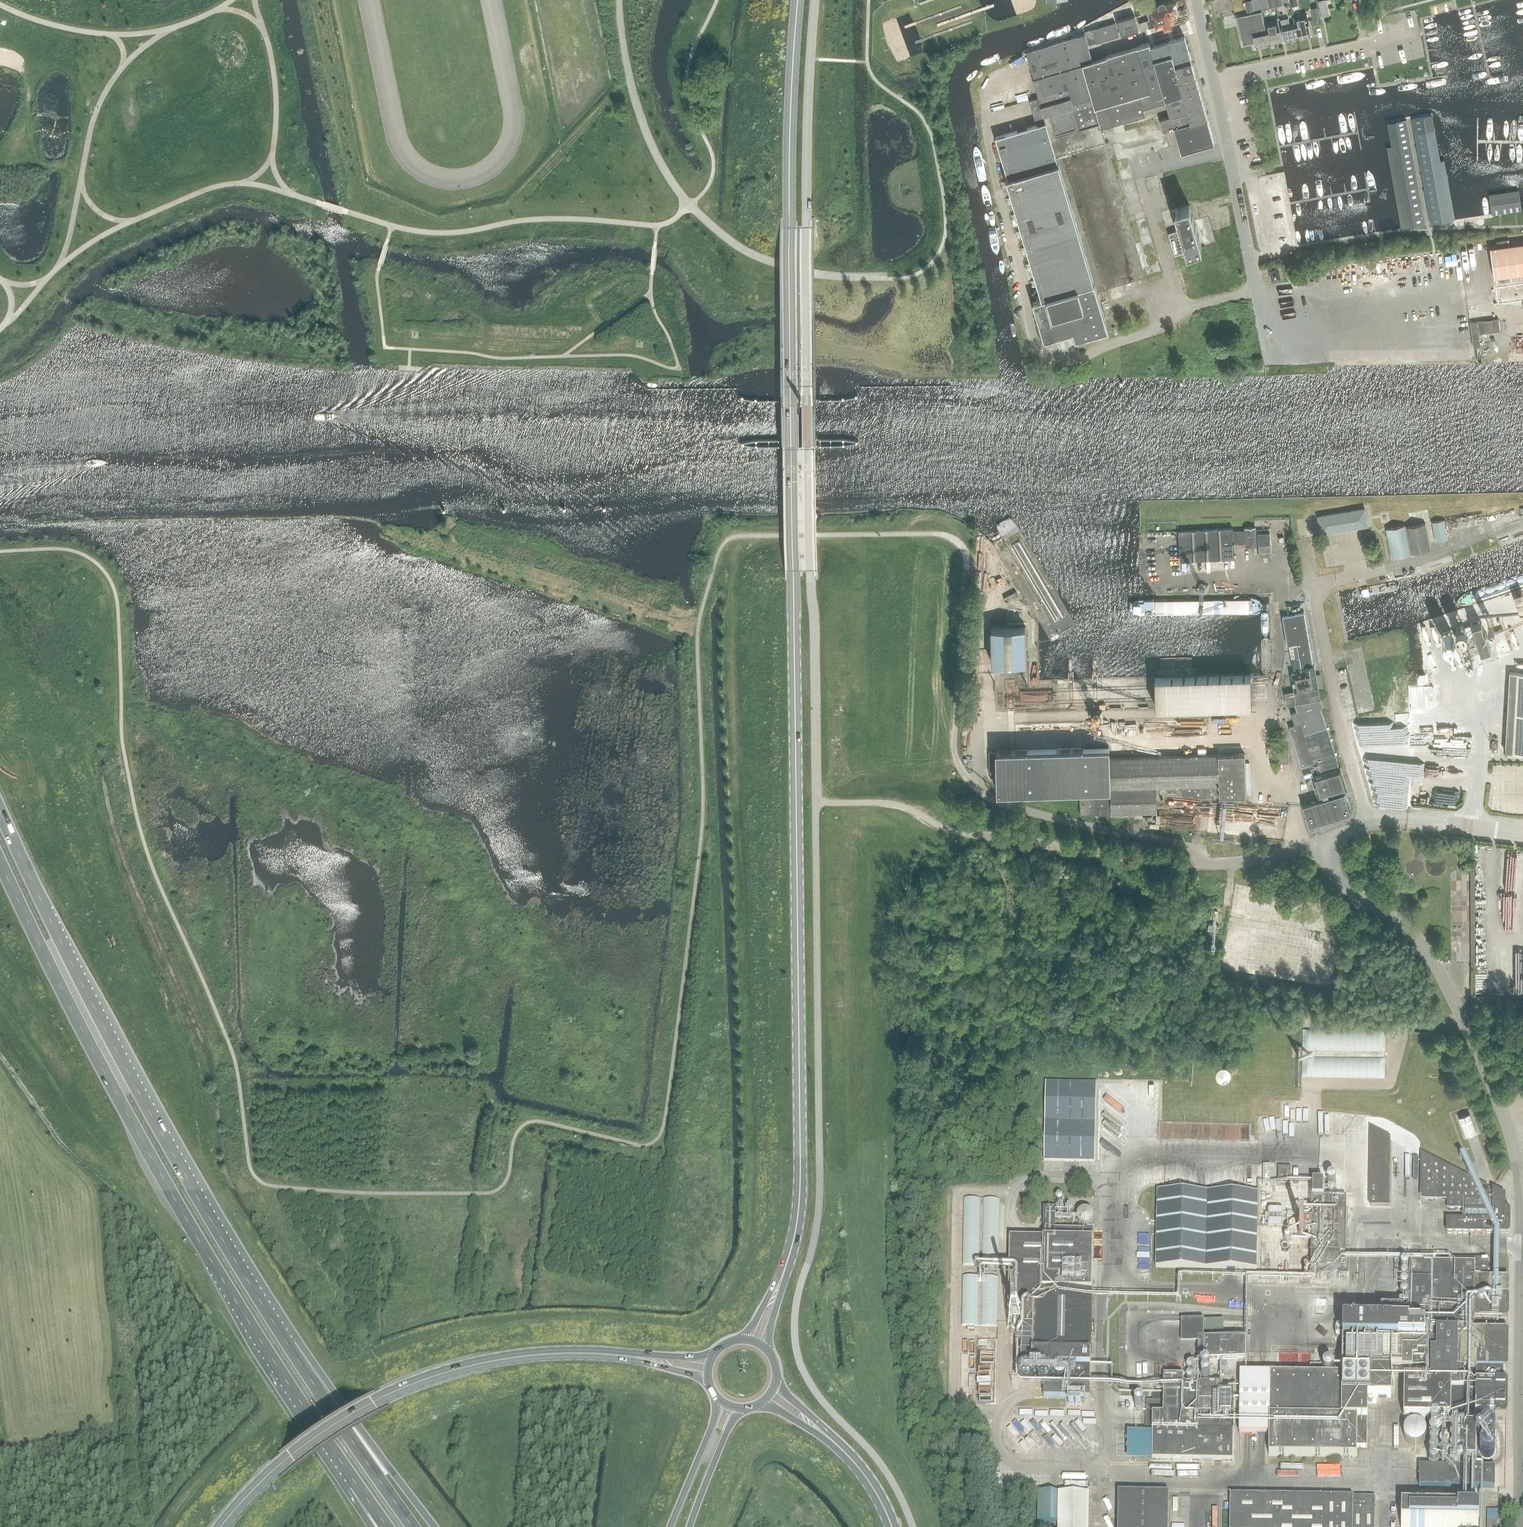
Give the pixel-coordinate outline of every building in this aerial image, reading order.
[(1254,10),(1252,0),(1251,0),(1245,1),(1247,12),(1254,10)] [(1321,15),(1329,13),(1326,0),(1323,0),(1318,1),(1321,15)] [(1150,20),(1147,21),(1149,29),(1164,24),(1165,29),(1172,27),(1171,25),(1174,24),(1173,22),(1176,21),(1174,13),(1175,13),(1175,12),(1176,10),(1175,7),(1173,6),(1172,4),(1166,5),(1166,3),(1164,2),(1159,3),(1158,5),(1158,8),(1151,10),(1147,11),(1150,20)] [(1318,7),(1311,8),(1314,20),(1321,18),(1318,7)] [(1256,47),(1269,44),(1264,24),(1261,12),(1261,13),(1247,17),(1248,25),(1240,26),(1244,44),(1254,42),(1256,47)] [(1295,24),(1298,37),(1311,34),(1306,14),(1293,17),(1295,24)] [(1139,31),(1138,28),(1135,16),(1117,21),(1122,36),(1139,31)] [(1285,40),(1298,37),(1295,24),(1290,25),(1288,18),(1280,20),(1285,40)] [(1264,24),(1269,44),(1282,41),(1279,27),(1277,21),(1264,24)] [(1093,30),(1097,43),(1120,37),(1116,24),(1093,30)] [(1093,31),(1086,32),(1089,45),(1096,43),(1093,31)] [(1034,301),(1045,339),(1074,331),(1076,340),(1109,330),(1097,291),(1146,277),(1102,128),(1147,115),(1146,113),(1168,107),(1171,116),(1161,119),(1164,130),(1175,127),(1182,153),(1215,143),(1208,118),(1208,117),(1192,62),(1185,37),(1151,46),(1150,43),(1137,47),(1137,48),(1107,56),(1107,58),(1093,62),(1085,35),(1027,52),(1034,78),(1033,78),(1039,98),(1029,101),(1036,125),(997,137),(1009,179),(1008,179),(1043,298),(1034,301)] [(1000,78),(1022,70),(1020,66),(998,73),(1000,78)] [(1413,127),(1434,124),(1432,117),(1412,120),(1413,127)] [(1392,147),(1387,148),(1391,168),(1402,228),(1402,230),(1404,229),(1426,225),(1407,121),(1407,120),(1388,124),(1392,147)] [(1414,133),(1435,130),(1434,124),(1413,127),(1414,133)] [(1416,139),(1436,136),(1435,130),(1414,133),(1416,139)] [(1417,146),(1437,143),(1436,136),(1416,139),(1417,146)] [(1418,152),(1438,149),(1437,143),(1417,146),(1418,152)] [(1419,159),(1439,156),(1438,149),(1418,152),(1419,159)] [(1419,159),(1420,165),(1441,163),(1439,156),(1419,159)] [(1422,173),(1445,170),(1444,162),(1441,163),(1420,165),(1422,173)] [(1423,181),(1447,177),(1445,170),(1422,173),(1423,181)] [(1424,189),(1448,185),(1447,177),(1423,181),(1424,189)] [(1425,196),(1449,192),(1448,185),(1424,189),(1425,196)] [(1512,192),(1515,211),(1521,210),(1518,191),(1512,192)] [(1427,203),(1451,199),(1449,192),(1425,196),(1427,203)] [(1508,212),(1515,211),(1512,192),(1505,193),(1508,212)] [(1500,214),(1508,212),(1505,193),(1497,195),(1500,214)] [(1500,214),(1497,195),(1489,196),(1492,215),(1500,214)] [(1428,210),(1452,206),(1451,199),(1427,203),(1428,210)] [(1175,254),(1202,247),(1191,205),(1174,209),(1180,230),(1170,233),(1175,254)] [(1429,217),(1453,213),(1452,206),(1428,210),(1429,217)] [(1453,213),(1429,217),(1431,225),(1454,220),(1453,213)] [(1522,274),(1522,244),(1490,248),(1494,278),(1522,274)] [(1279,268),(1269,270),(1270,274),(1270,276),(1271,281),(1281,280),(1279,268)] [(1496,288),(1498,304),(1522,301),(1522,284),(1496,288)] [(1492,331),(1490,319),(1471,321),(1473,345),(1480,345),(1479,333),(1492,331)] [(1320,534),(1368,526),(1365,508),(1317,516),(1320,534)] [(1443,520),(1432,523),(1436,542),(1447,540),(1443,520)] [(1386,529),(1392,559),(1430,552),(1425,524),(1406,527),(1406,526),(1386,529)] [(1232,528),(1179,531),(1180,562),(1193,561),(1234,559),(1233,544),(1245,543),(1245,547),(1256,546),(1255,527),(1245,528),(1245,531),(1233,532),(1232,528)] [(1270,532),(1257,533),(1258,545),(1259,545),(1259,557),(1271,556),(1270,544),(1270,532)] [(1296,670),(1313,666),(1304,613),(1282,616),(1287,645),(1297,644),(1297,645),(1289,647),(1293,670),(1296,670)] [(1479,649),(1489,646),(1481,619),(1463,624),(1473,658),(1481,655),(1479,649)] [(1025,625),(991,627),(993,664),(1027,662),(1025,625)] [(1511,652),(1503,629),(1491,633),(1500,656),(1511,652)] [(1039,666),(1039,651),(1029,651),(1029,666),(1039,666)] [(1291,673),(1294,691),(1285,693),(1287,705),(1297,704),(1318,700),(1320,699),(1314,666),(1313,666),(1296,670),(1297,672),(1291,673)] [(1522,753),(1522,673),(1509,673),(1505,752),(1522,753)] [(1299,711),(1291,713),(1295,725),(1289,727),(1301,767),(1317,762),(1324,760),(1328,771),(1340,768),(1321,708),(1322,708),(1320,701),(1319,702),(1318,700),(1297,704),(1299,711)] [(1230,729),(1240,730),(1241,718),(1230,718),(1230,729)] [(1110,758),(1109,748),(997,752),(989,753),(990,772),(998,772),(999,792),(1080,789),(1081,815),(1112,814),(1158,813),(1157,786),(1182,785),(1183,794),(1193,794),(1193,796),(1220,795),(1220,796),(1246,795),(1245,754),(1110,758)] [(1289,749),(1279,749),(1280,762),(1289,761),(1289,749)] [(1319,767),(1311,770),(1313,776),(1312,777),(1318,798),(1329,795),(1330,795),(1333,794),(1336,793),(1347,790),(1348,790),(1341,767),(1340,767),(1340,768),(1328,771),(1324,760),(1317,762),(1319,767)] [(1303,805),(1309,826),(1351,813),(1345,792),(1336,795),(1336,793),(1333,794),(1334,796),(1303,805)] [(1384,1078),(1385,1031),(1302,1029),(1301,1076),(1384,1078)] [(1223,1061),(1213,1068),(1219,1076),(1228,1068),(1223,1061)] [(1095,1082),(1044,1081),(1043,1159),(1094,1160),(1095,1082)] [(1469,1114),(1459,1118),(1465,1137),(1476,1133),(1469,1114)] [(1389,1138),(1370,1128),(1369,1205),(1388,1205),(1389,1138)] [(1421,1154),(1420,1195),(1422,1198),(1423,1199),(1446,1199),(1447,1209),(1461,1209),(1461,1218),(1446,1218),(1447,1233),(1505,1234),(1508,1233),(1508,1231),(1509,1211),(1507,1209),(1504,1209),(1504,1197),(1421,1154)] [(1290,1167),(1277,1167),(1277,1184),(1289,1184),(1290,1167)] [(1344,1263),(1346,1198),(1322,1197),(1322,1181),(1312,1181),(1311,1211),(1304,1211),(1304,1224),(1311,1224),(1311,1270),(1347,1270),(1347,1263),(1344,1263)] [(1257,1192),(1157,1190),(1156,1266),(1255,1268),(1257,1192)] [(1089,1382),(1090,1333),(1093,1333),(1093,1323),(1090,1323),(1091,1228),(1053,1227),(1053,1207),(1042,1207),(1042,1237),(1008,1236),(1007,1310),(1021,1310),(1020,1365),(1069,1366),(1069,1382),(1067,1382),(1067,1387),(1043,1386),(1043,1397),(1089,1398),(1089,1382)] [(1268,1226),(1282,1227),(1283,1211),(1269,1210),(1268,1226)] [(1495,1468),(1480,1467),(1480,1459),(1475,1454),(1475,1419),(1505,1419),(1506,1383),(1503,1383),(1503,1371),(1506,1371),(1507,1332),(1497,1332),(1497,1320),(1507,1320),(1508,1279),(1486,1278),(1487,1261),(1474,1261),(1474,1260),(1448,1260),(1448,1264),(1409,1263),(1408,1312),(1367,1311),(1367,1325),(1342,1324),(1341,1375),(1240,1373),(1239,1434),(1268,1435),(1268,1455),(1356,1457),(1356,1447),(1366,1447),(1367,1398),(1390,1398),(1390,1369),(1411,1369),(1411,1368),(1430,1368),(1429,1382),(1405,1381),(1404,1418),(1459,1419),(1459,1424),(1470,1424),(1470,1426),(1458,1425),(1458,1460),(1466,1460),(1466,1467),(1419,1466),(1418,1488),(1495,1488),(1495,1468)] [(963,1276),(962,1324),(997,1325),(997,1276),(963,1276)] [(1197,1338),(1197,1359),(1198,1359),(1198,1362),(1205,1362),(1205,1364),(1236,1364),(1236,1360),(1244,1360),(1244,1339),(1203,1339),(1203,1322),(1181,1322),(1181,1338),(1197,1338)] [(1152,1461),(1232,1462),(1233,1400),(1236,1400),(1236,1385),(1183,1384),(1183,1375),(1164,1375),(1164,1383),(1153,1383),(1153,1400),(1146,1400),(1146,1431),(1152,1431),(1152,1461)] [(1038,1491),(1037,1522),(1057,1522),(1057,1526),(1088,1526),(1089,1492),(1038,1491)] [(1117,1526),(1167,1526),(1168,1492),(1118,1492),(1117,1526)] [(1229,1494),(1228,1526),(1374,1526),(1374,1496),(1229,1494)] [(1402,1497),(1401,1526),(1478,1526),(1478,1499),(1402,1497)] [(1487,1526),(1497,1526),(1497,1509),(1487,1509),(1487,1526)]
